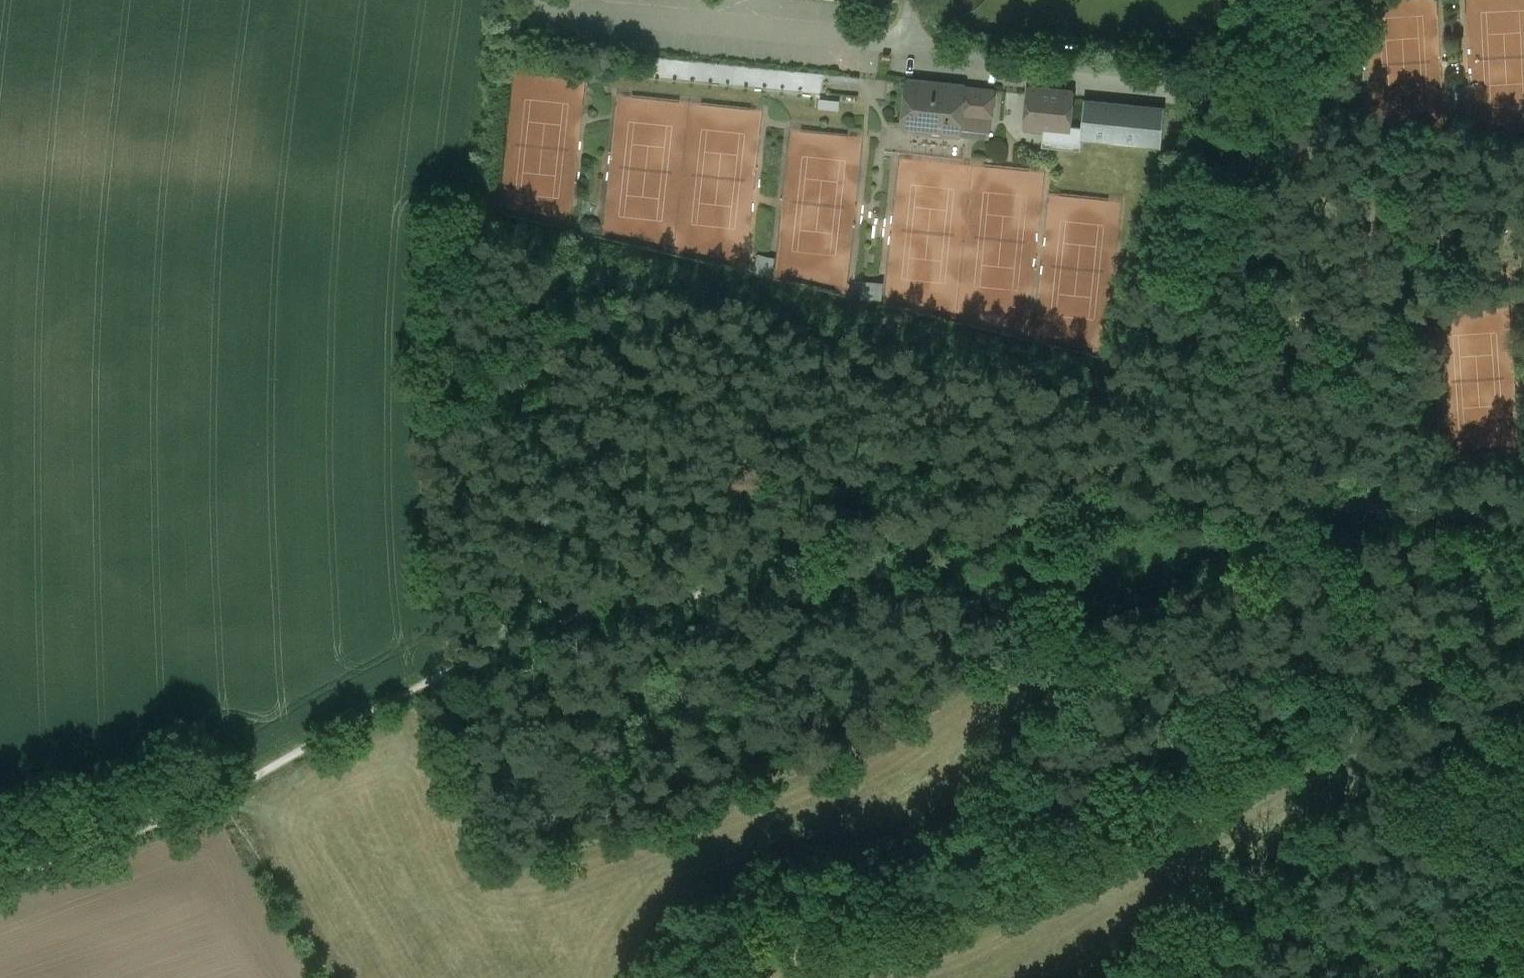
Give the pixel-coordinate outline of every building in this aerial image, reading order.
[(963,87),(908,82),(907,83),(903,124),(907,130),(958,135),(960,134),(962,117),(990,120),(992,118),(995,92),(993,90),(967,88),(965,89),(963,87)] [(1070,92),(1032,88),(1029,91),(1025,125),(1028,128),(1066,132),(1069,129),(1073,95),(1070,92)] [(1164,111),(1086,103),(1082,141),(1160,149),(1164,111)]
